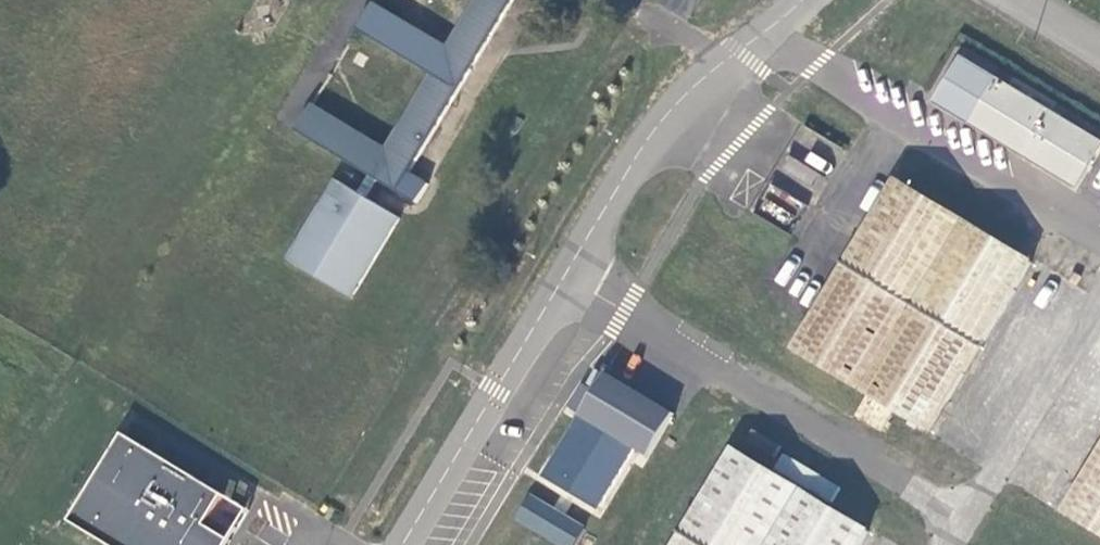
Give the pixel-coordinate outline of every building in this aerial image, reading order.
[(299,131),(372,176),(381,181),(418,204),(430,185),(411,173),(515,0),(479,0),(449,49),(375,4),(359,31),(433,76),(388,152),(313,107),(299,131)] [(962,58),(933,105),(1072,188),(1085,165),(1092,169),(1099,154),(1099,141),(962,58)] [(1092,169),(1085,165),(1072,188),(1079,192),(1092,169)] [(372,176),(361,194),(370,199),(381,181),(372,176)] [(1030,255),(883,176),(787,353),(934,432),(1030,255)] [(361,194),(339,180),(291,260),(353,297),(401,218),(370,199),(361,194)] [(607,375),(544,478),(605,513),(639,454),(650,461),(676,416),(607,375)] [(232,539),(207,524),(225,494),(126,433),(72,521),(112,544),(228,544),(232,539)] [(1057,517),(1099,540),(1099,437),(1057,517)] [(666,544),(856,544),(868,525),(721,444),(666,544)] [(786,458),(778,472),(829,500),(837,486),(786,458)] [(584,525),(527,493),(512,519),(558,544),(573,544),(584,525)]
